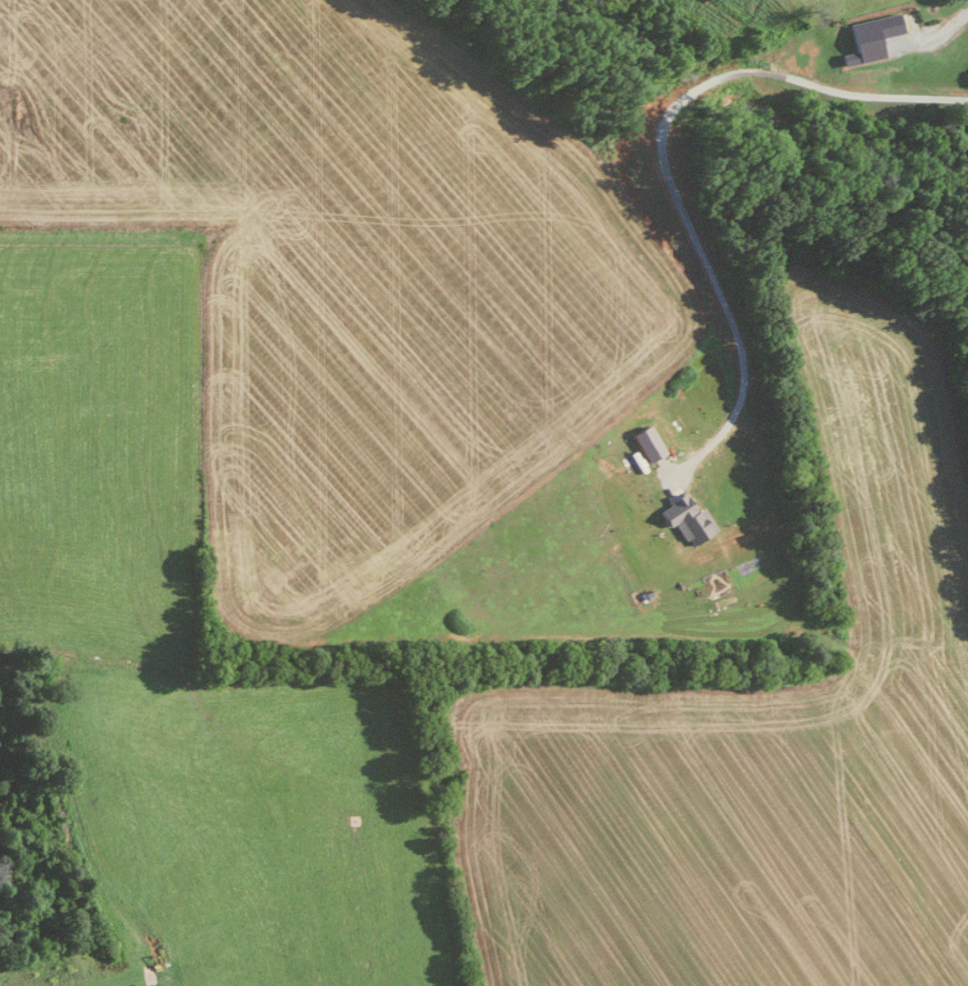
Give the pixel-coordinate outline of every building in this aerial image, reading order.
[(881,56),(877,36),(900,32),(897,12),(845,22),(850,51),(837,54),(839,64),(881,56)]
